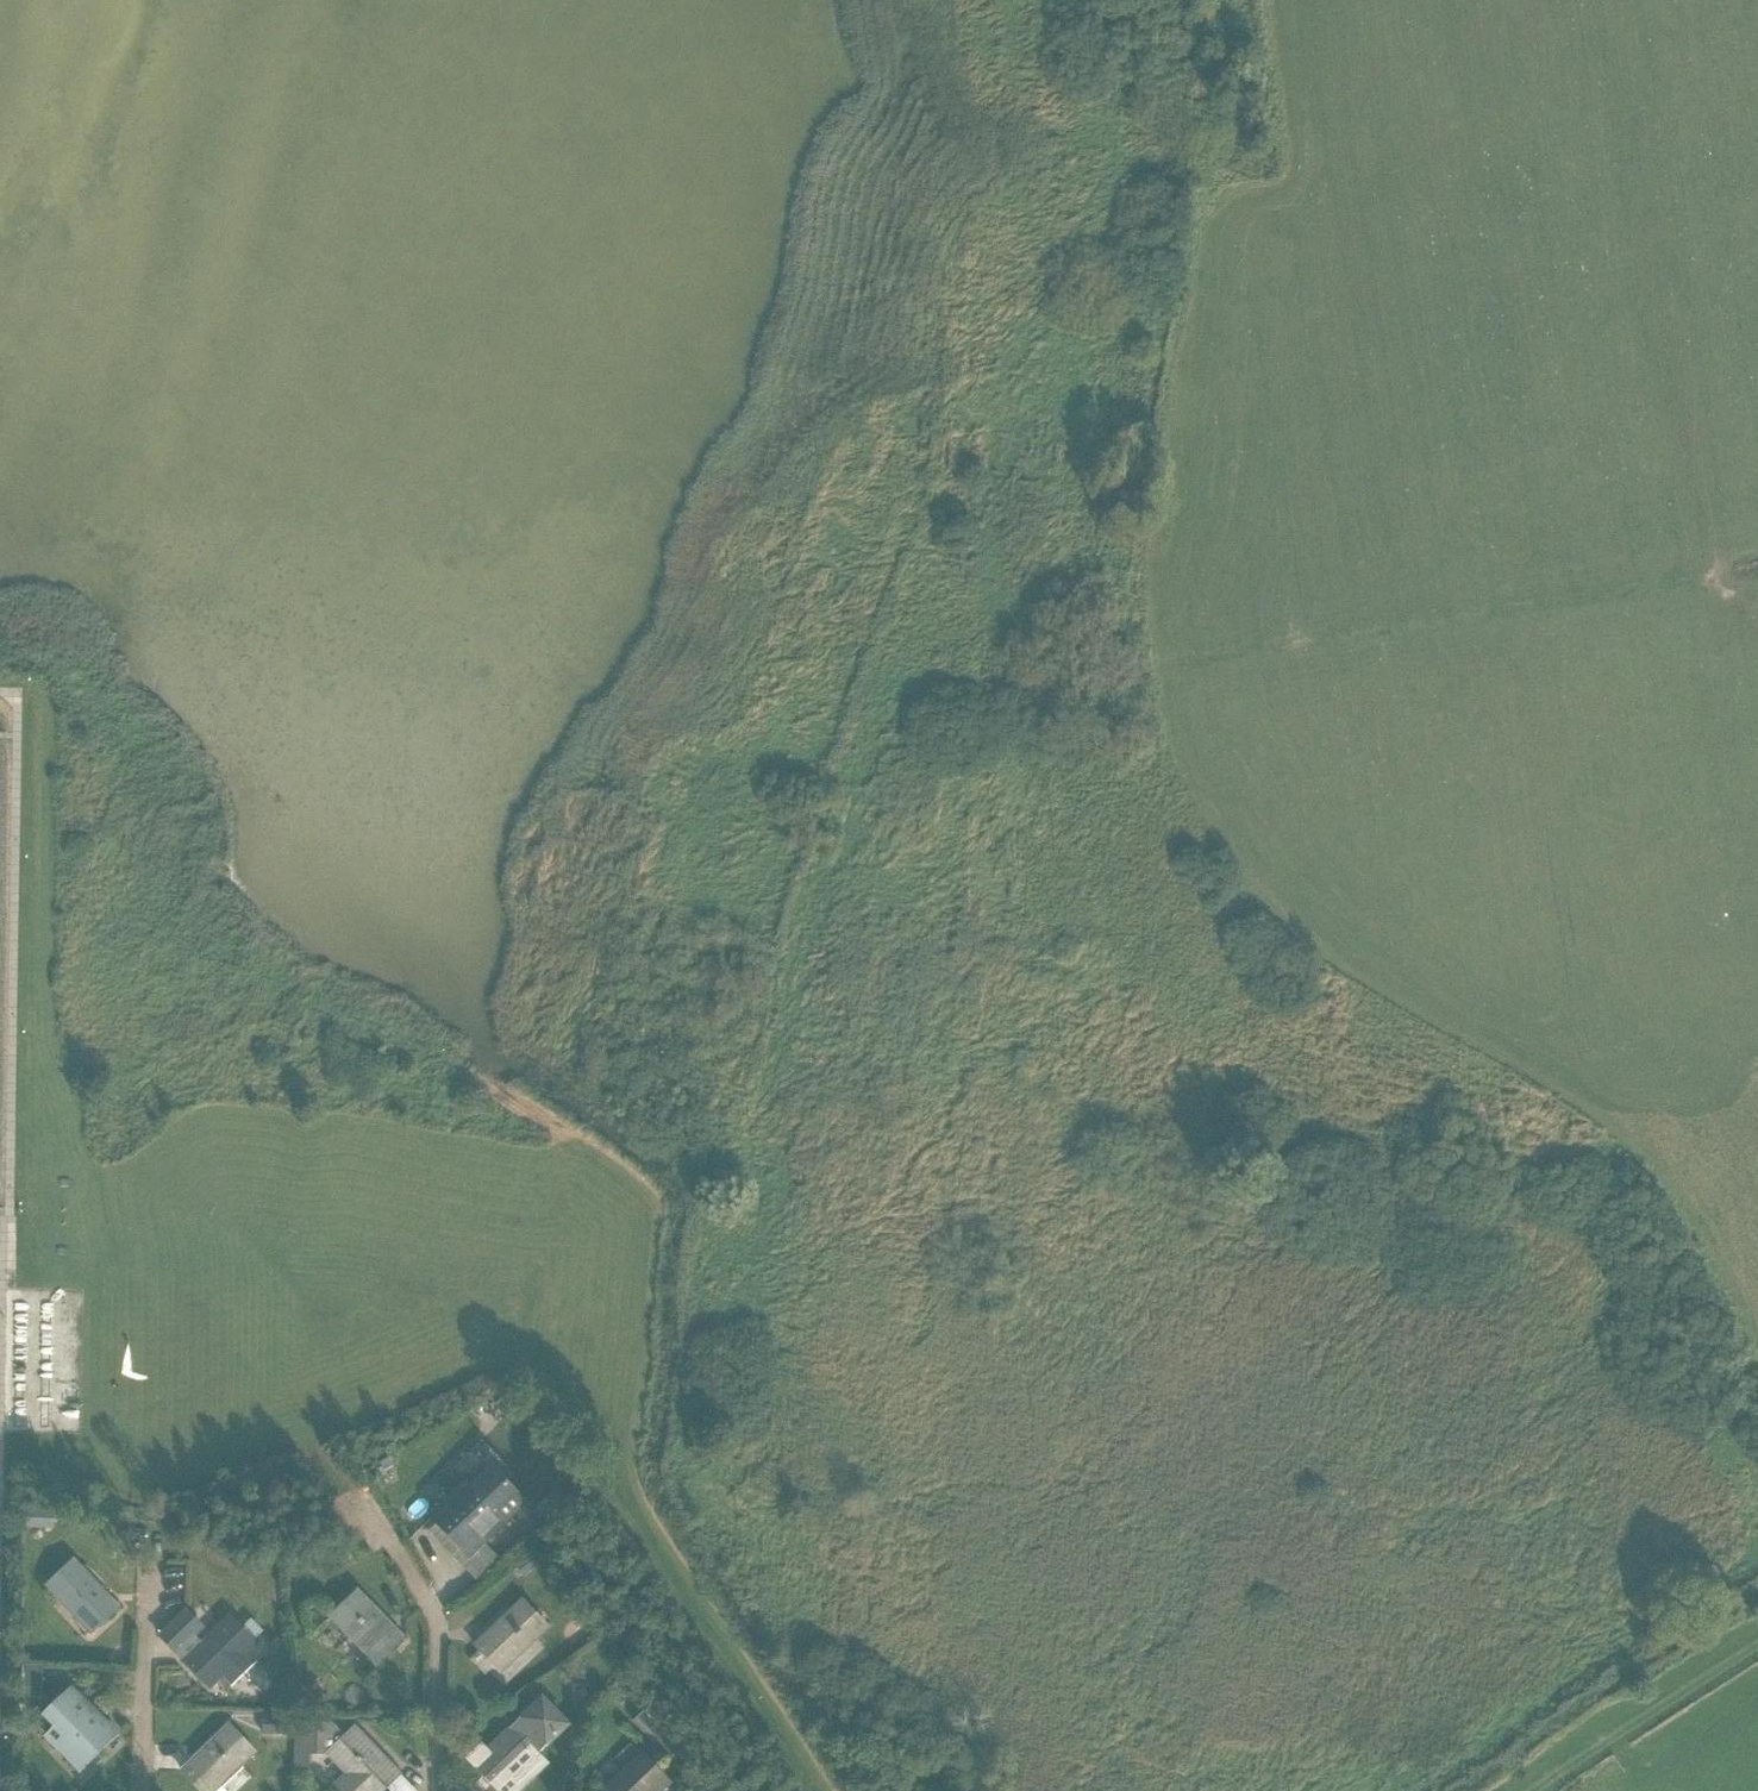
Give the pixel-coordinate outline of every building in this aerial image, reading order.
[(20,1402),(21,1434),(72,1433),(69,1347),(51,1348),(52,1369),(34,1370),(36,1401),(20,1402)] [(470,1410),(479,1423),(495,1413),(485,1399),(470,1410)] [(487,1462),(477,1472),(431,1517),(457,1545),(469,1557),(528,1501),(487,1462)] [(574,1505),(567,1497),(529,1527),(535,1536),(574,1505)] [(24,1509),(23,1525),(52,1527),(53,1510),(24,1509)] [(515,1565),(525,1576),(539,1562),(529,1552),(515,1565)] [(99,1626),(119,1606),(73,1559),(46,1585),(79,1620),(87,1613),(99,1626)] [(383,1656),(403,1636),(357,1589),(330,1616),(363,1650),(371,1643),(383,1656)] [(513,1660),(548,1626),(522,1599),(474,1644),(493,1664),(506,1652),(513,1660)] [(196,1636),(205,1627),(186,1608),(158,1636),(210,1691),(223,1678),(231,1687),(257,1663),(246,1652),(257,1641),(230,1614),(202,1642),(196,1636)] [(42,1666),(23,1665),(22,1693),(41,1694),(42,1666)] [(630,1679),(627,1674),(603,1691),(606,1696),(630,1679)] [(89,1761),(116,1735),(71,1688),(43,1714),(89,1761)] [(518,1715),(519,1717),(472,1763),(491,1783),(503,1771),(511,1778),(531,1759),(547,1744),(548,1746),(571,1723),(541,1693),(518,1715)] [(686,1742),(649,1704),(632,1721),(669,1759),(686,1742)] [(288,1714),(263,1714),(263,1734),(288,1734),(288,1714)] [(306,1721),(305,1752),(327,1753),(347,1774),(336,1784),(342,1790),(382,1790),(400,1774),(354,1726),(341,1739),(325,1722),(306,1721)] [(255,1751),(228,1724),(181,1770),(202,1790),(226,1790),(220,1785),(255,1751)] [(668,1782),(641,1755),(607,1787),(610,1790),(658,1790),(668,1782)] [(39,1781),(38,1790),(52,1790),(53,1783),(39,1781)]
